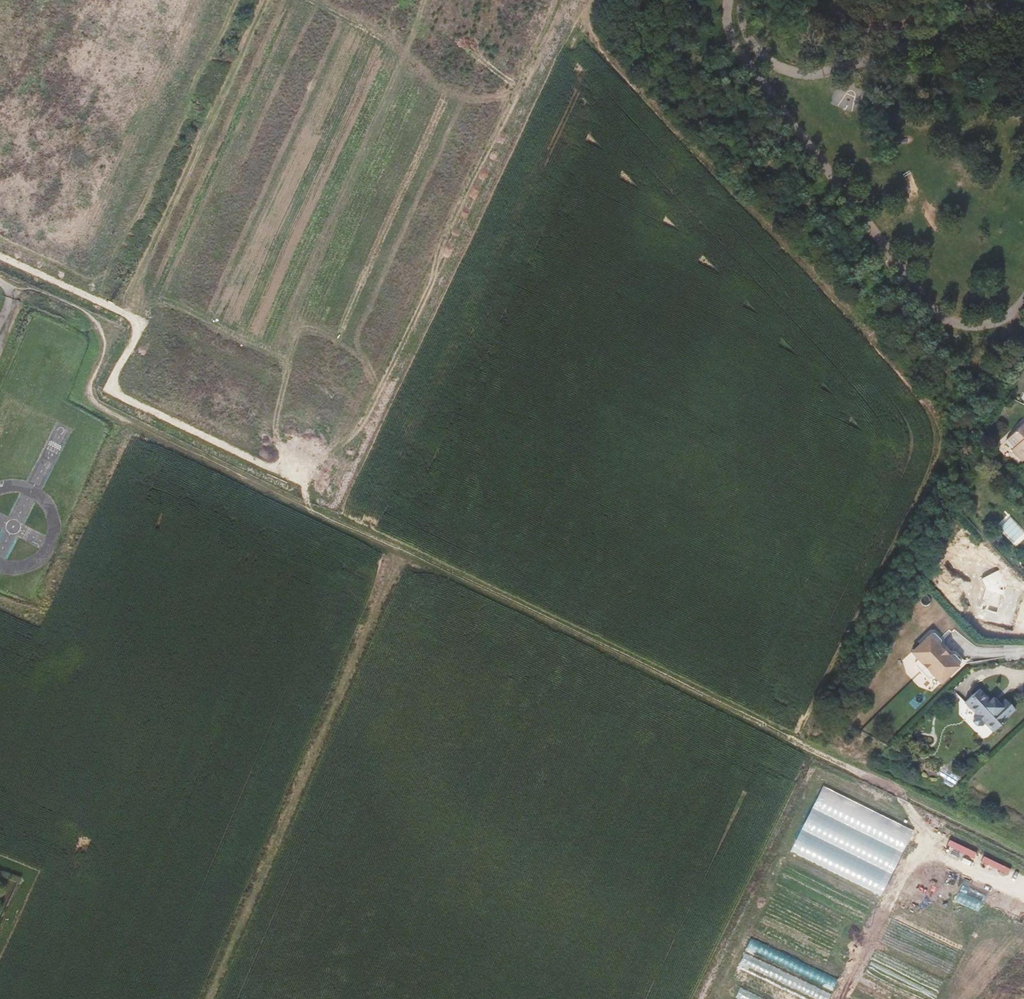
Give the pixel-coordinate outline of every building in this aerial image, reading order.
[(1021,460),(1023,458),(1023,423),(1023,422),(1005,439),(1013,447),(1010,449),(1021,460)] [(1001,585),(1003,584),(998,575),(981,584),(985,592),(979,611),(997,617),(1002,599),(1001,599),(1002,597),(1004,590),(1001,585)] [(941,644),(934,636),(932,636),(924,644),(925,645),(921,649),(920,648),(911,656),(918,663),(915,666),(915,669),(921,676),(944,654),(939,648),(941,646),(941,644)] [(950,660),(944,654),(921,676),(928,682),(931,683),(934,680),(941,687),(949,679),(948,677),(952,674),(954,675),(961,667),(962,665),(955,658),(952,658),(950,660)] [(1005,722),(1013,713),(1004,704),(998,710),(994,707),(993,708),(979,694),(964,708),(992,737),(1006,725),(1005,722)]
